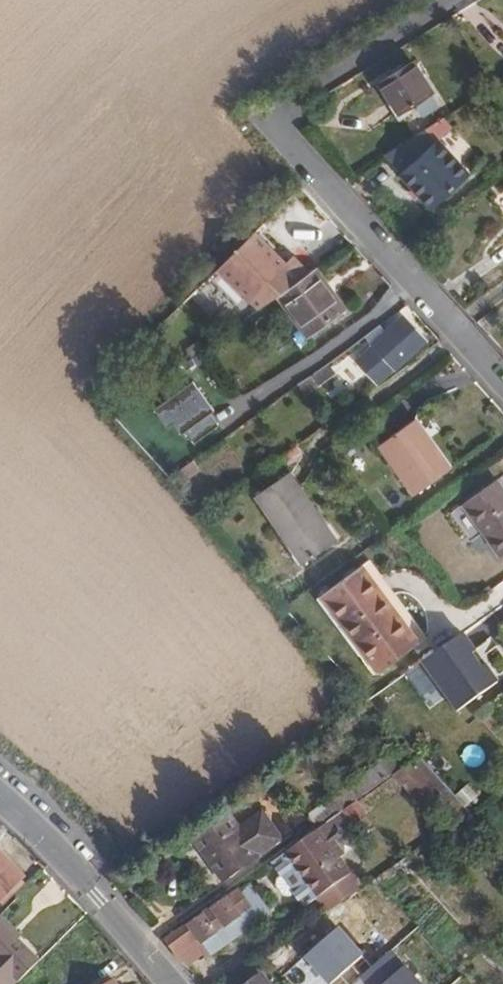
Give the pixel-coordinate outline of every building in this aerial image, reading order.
[(408,64),(375,83),(395,116),(428,96),(408,64)] [(435,140),(436,141),(449,128),(441,118),(421,130),(432,143),(435,140)] [(421,130),(382,153),(429,206),(465,174),(436,141),(435,140),(432,143),(421,130)] [(281,212),(271,222),(279,231),(293,244),(302,236),(281,212)] [(286,262),(254,230),(219,266),(251,297),(286,262)] [(289,262),(301,276),(323,255),(311,241),(289,262)] [(301,276),(278,294),(307,334),(346,306),(317,265),(301,276)] [(369,344),(393,370),(423,342),(400,317),(369,344)] [(352,358),(346,349),(329,361),(335,370),(352,358)] [(184,377),(178,370),(151,386),(159,397),(152,401),(165,420),(170,417),(178,427),(184,428),(192,440),(218,423),(208,410),(212,406),(191,374),(184,377)] [(412,419),(377,443),(413,492),(446,467),(412,419)] [(288,473),(254,496),(302,564),(335,540),(288,473)] [(461,503),(499,555),(502,552),(502,489),(495,479),(461,503)] [(370,559),(361,566),(408,629),(417,623),(370,559)] [(408,629),(361,566),(317,600),(372,676),(413,646),(418,642),(408,629)] [(463,632),(420,663),(455,711),(497,681),(463,632)] [(416,756),(408,762),(424,780),(457,817),(466,811),(463,809),(416,756)] [(306,816),(315,829),(327,821),(388,777),(378,763),(306,816)] [(225,817),(192,842),(221,882),(277,841),(258,815),(236,831),(225,817)] [(315,829),(314,830),(334,858),(339,853),(324,833),(331,827),(327,821),(315,829)] [(314,830),(268,863),(278,876),(292,895),(301,908),(347,874),(334,858),(314,830)] [(2,897),(23,877),(0,853),(0,895),(2,897)] [(292,895),(278,876),(272,880),(272,888),(279,898),(286,899),(292,895)] [(181,926),(195,943),(210,932),(216,940),(227,932),(222,924),(245,906),(233,889),(181,926)] [(42,958),(0,916),(0,983),(15,983),(42,958)] [(181,926),(158,943),(172,960),(195,943),(181,926)] [(304,956),(329,983),(364,953),(339,926),(304,956)] [(410,966),(390,983),(425,983),(410,966)]
